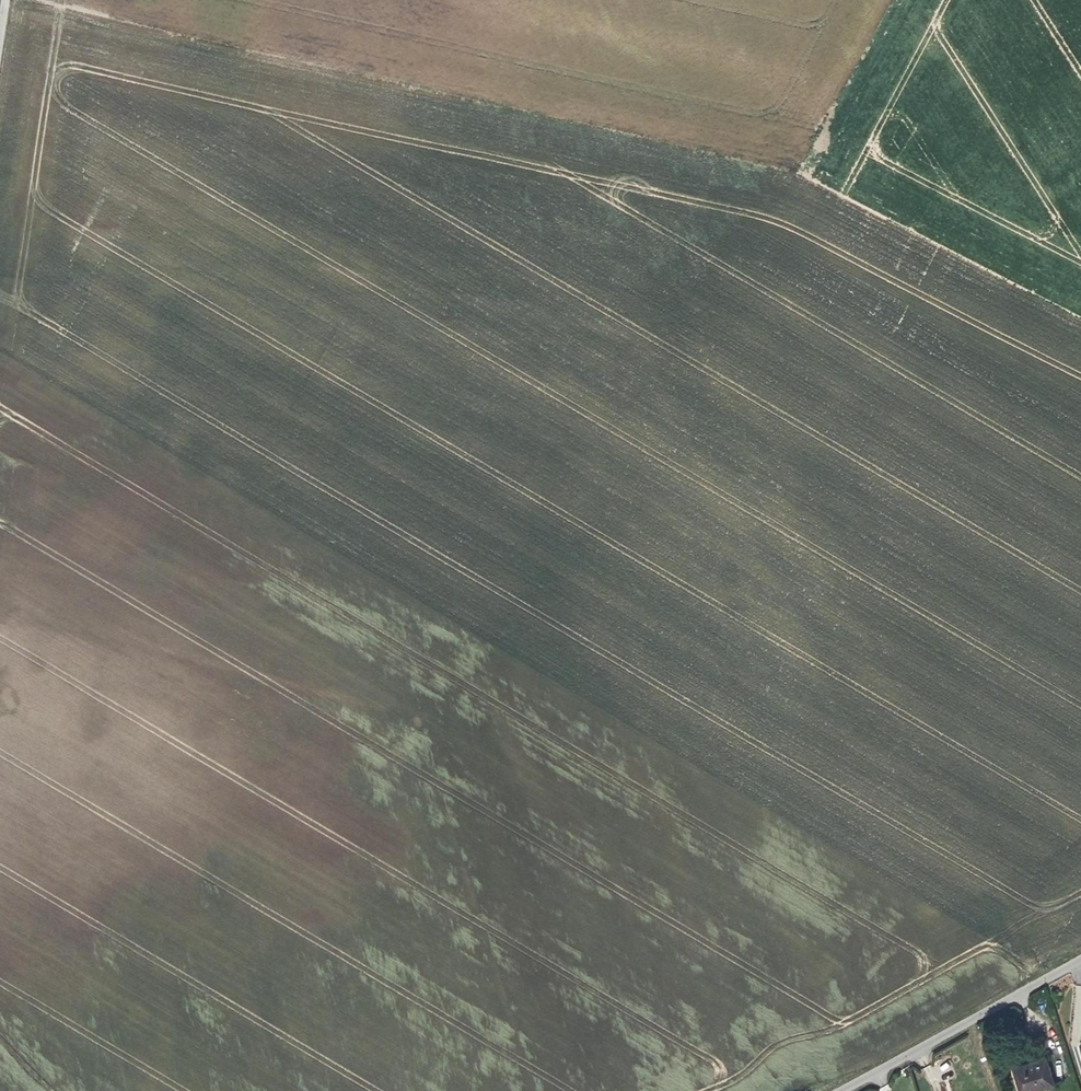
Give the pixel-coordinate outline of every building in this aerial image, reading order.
[(1054,1084),(1046,1058),(1013,1068),(1020,1090),(1033,1090),(1054,1084)]
